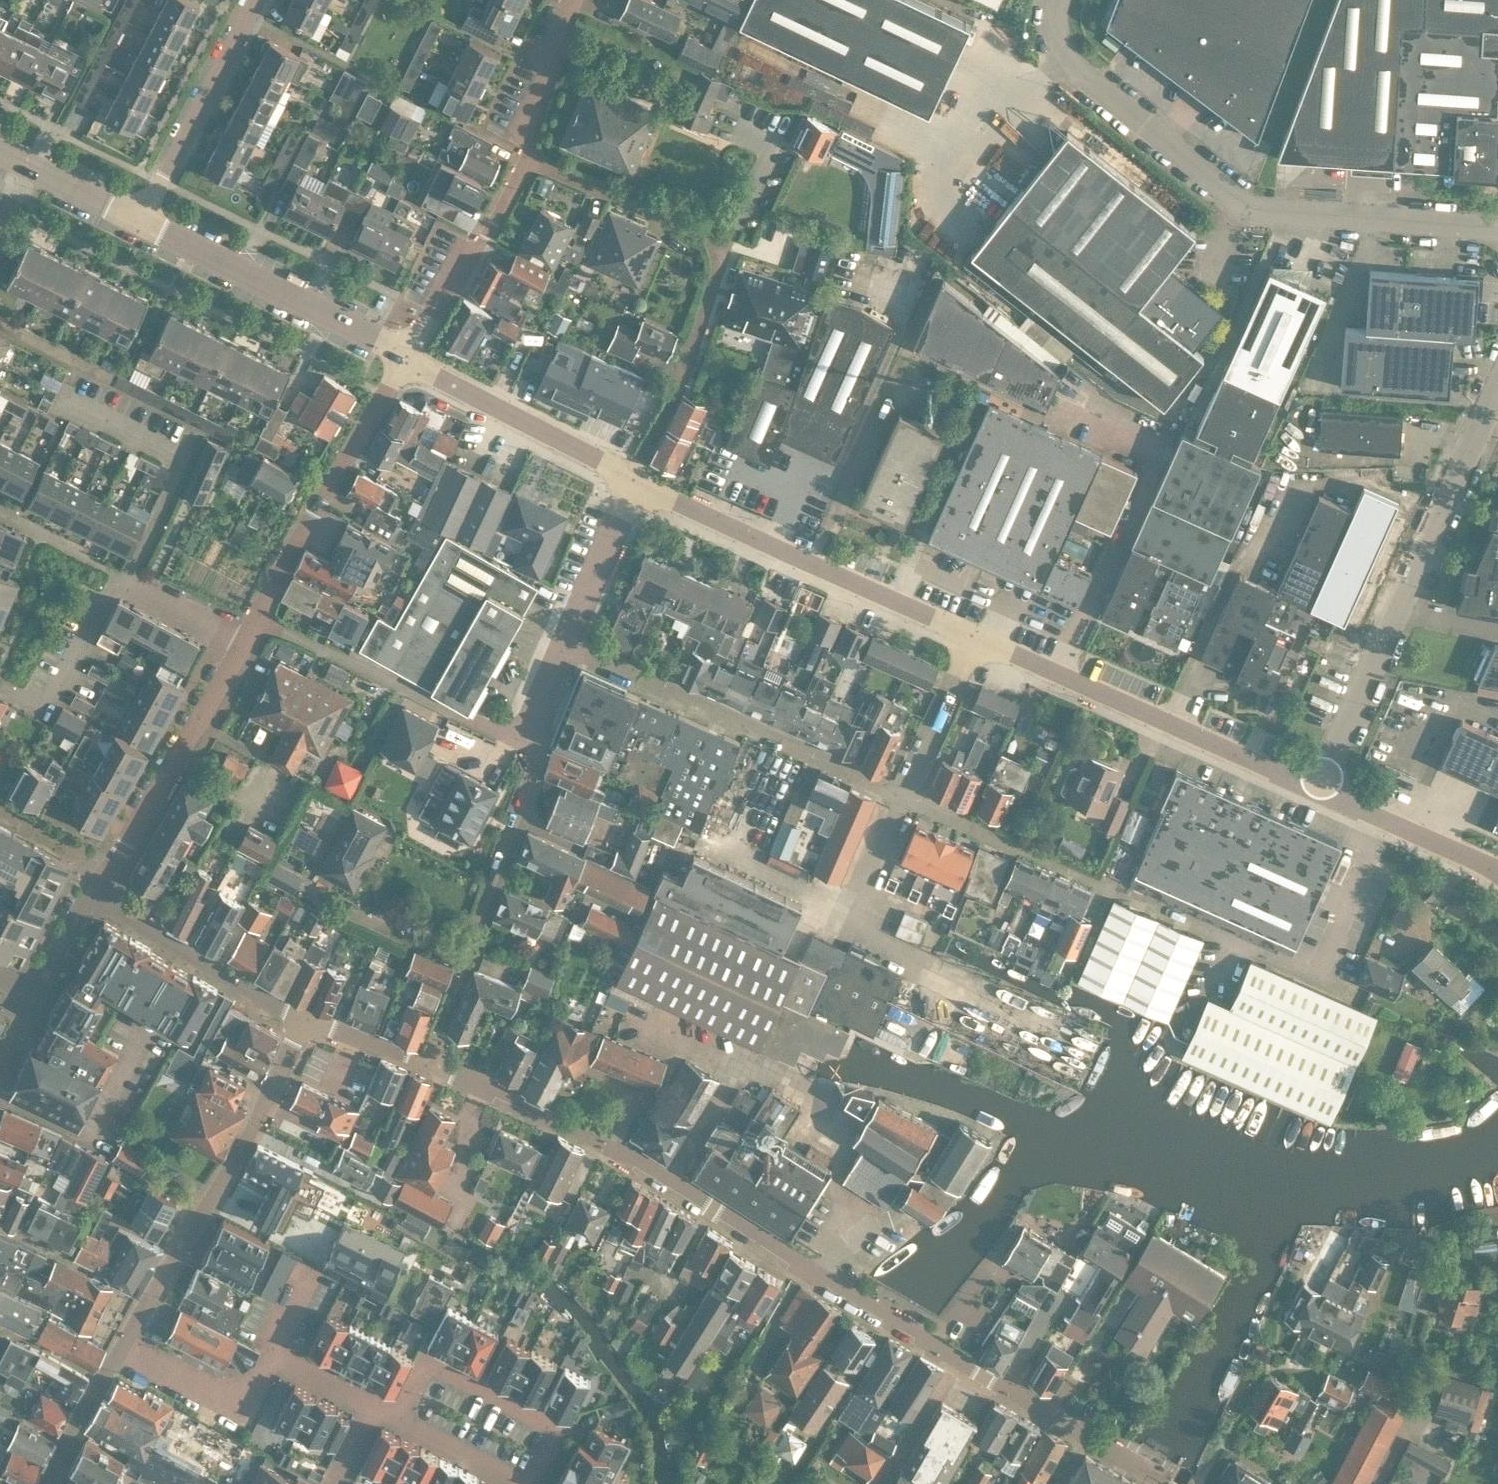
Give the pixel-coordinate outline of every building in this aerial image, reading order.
[(73,0),(67,11),(80,18),(86,6),(74,0),(73,0)] [(126,22),(137,0),(125,0),(117,17),(126,22)] [(160,12),(188,27),(199,5),(191,0),(166,0),(160,12)] [(283,16),(312,31),(310,34),(317,38),(318,39),(326,25),(317,21),(322,12),(301,0),(292,0),(283,16)] [(322,12),(328,0),(301,0),(322,12)] [(372,10),(377,0),(364,0),(361,5),(372,10)] [(492,42),(500,28),(507,31),(519,9),(500,0),(488,0),(482,10),(471,4),(459,26),(492,42)] [(519,9),(523,0),(500,0),(519,9)] [(620,16),(669,39),(674,41),(679,30),(674,28),(680,14),(649,0),(628,0),(620,16)] [(730,19),(732,16),(739,0),(691,0),(730,19)] [(732,16),(739,20),(738,22),(783,44),(858,80),(925,113),(967,25),(916,0),(739,0),(732,16)] [(1257,137),(1309,0),(1114,0),(1106,24),(1208,101),(1257,137)] [(1497,155),(1497,111),(1497,89),(1497,0),(1337,0),(1277,157),(1351,162),(1351,164),(1391,167),(1392,165),(1452,169),(1452,173),(1497,176),(1497,168),(1497,155)] [(372,10),(361,5),(350,27),(361,33),(372,10)] [(160,12),(149,33),(177,47),(188,27),(160,12)] [(105,38),(115,43),(126,22),(117,17),(105,38)] [(23,43),(9,73),(31,84),(48,51),(52,42),(58,31),(36,20),(30,31),(29,31),(23,43)] [(421,41),(431,47),(441,26),(431,21),(421,41)] [(0,34),(0,69),(9,73),(28,31),(16,25),(12,34),(2,29),(0,34)] [(361,33),(350,27),(339,50),(349,55),(361,33)] [(149,33),(138,54),(166,68),(177,47),(149,33)] [(687,36),(677,57),(712,74),(723,52),(687,36)] [(94,59),(104,64),(115,43),(105,38),(94,59)] [(458,61),(486,76),(497,53),(469,38),(458,61)] [(263,55),(259,63),(287,78),(296,82),(308,60),(299,56),(270,41),(268,40),(265,41),(260,51),(261,54),(263,55)] [(410,63),(420,68),(431,47),(421,41),(410,63)] [(48,51),(31,84),(66,101),(87,60),(66,49),(52,42),(48,51)] [(138,54),(127,76),(155,90),(166,68),(138,54)] [(84,78),(94,84),(104,64),(94,59),(84,78)] [(458,61),(447,81),(476,96),(486,76),(458,61)] [(259,63),(248,84),(276,99),(287,78),(259,63)] [(420,68),(410,63),(399,86),(408,92),(420,68)] [(710,111),(724,79),(702,69),(680,119),(705,130),(713,112),(710,111)] [(117,96),(144,111),(155,90),(127,76),(117,96)] [(94,84),(84,78),(72,102),(83,107),(94,84)] [(465,117),(476,96),(447,81),(436,103),(465,117)] [(248,84),(237,105),(265,120),(273,124),(278,114),(270,110),(276,99),(248,84)] [(340,105),(351,111),(362,89),(351,84),(340,105)] [(646,129),(654,111),(590,84),(564,145),(631,174),(650,131),(646,129)] [(368,93),(357,113),(370,120),(380,99),(368,93)] [(133,133),(144,111),(117,96),(105,118),(133,133)] [(390,104),(378,125),(400,136),(411,116),(390,104)] [(237,105),(226,127),(255,141),(265,120),(237,105)] [(340,105),(329,126),(328,127),(339,133),(351,111),(340,105)] [(808,117),(794,145),(819,157),(824,147),(830,149),(829,152),(832,153),(833,152),(859,166),(858,167),(860,169),(870,149),(873,143),(840,129),(839,131),(808,117)] [(328,127),(329,126),(317,120),(312,131),(334,142),(339,133),(328,127)] [(442,147),(438,157),(442,159),(489,182),(499,162),(485,155),(491,142),(476,134),(454,123),(448,136),(452,138),(446,149),(442,147)] [(226,127),(216,147),(244,162),(255,141),(226,127)] [(278,154),(289,159),(300,138),(289,132),(278,154)] [(1101,374),(1109,364),(1163,407),(1202,357),(1189,347),(1217,312),(1189,290),(1191,288),(1184,283),(1182,285),(1164,270),(1193,234),(1065,133),(962,265),(1101,374)] [(292,164),(280,189),(293,195),(285,211),(307,222),(322,194),(300,183),(306,171),(304,170),(320,141),(320,140),(310,135),(308,134),(292,164)] [(870,149),(860,169),(863,172),(867,179),(869,186),(870,194),(870,202),(865,249),(895,253),(906,158),(873,143),(870,149)] [(233,184),(244,162),(216,147),(204,169),(233,184)] [(268,174),(278,179),(289,159),(278,154),(268,174)] [(441,163),(421,203),(453,220),(462,202),(473,207),(484,185),(441,163)] [(278,179),(268,174),(256,197),(266,202),(278,179)] [(322,194),(307,222),(329,233),(336,218),(347,224),(361,195),(329,179),(329,180),(322,194)] [(402,185),(390,179),(388,182),(384,191),(396,196),(402,185)] [(361,195),(347,224),(358,229),(351,243),(349,247),(363,254),(365,250),(373,254),(390,218),(393,213),(372,202),(372,201),(361,195)] [(395,207),(393,211),(394,211),(405,217),(410,207),(411,205),(399,199),(395,207)] [(592,236),(600,218),(585,212),(577,229),(540,209),(530,229),(582,256),(592,236)] [(638,288),(659,239),(644,232),(645,229),(609,213),(586,266),(638,288)] [(390,218),(373,254),(395,265),(409,237),(409,236),(412,229),(390,218)] [(530,229),(519,250),(553,267),(560,254),(578,264),(582,256),(530,229)] [(7,283),(36,297),(56,257),(27,242),(7,283)] [(739,268),(721,323),(772,340),(759,378),(764,380),(777,384),(782,368),(784,369),(787,360),(793,362),(797,348),(800,349),(806,331),(814,334),(825,299),(816,295),(817,293),(816,293),(821,278),(830,249),(809,242),(809,243),(800,271),(805,273),(801,288),(739,268)] [(927,274),(845,247),(828,296),(910,323),(927,274)] [(488,259),(477,278),(507,294),(520,301),(521,299),(524,293),(530,282),(542,288),(548,277),(550,273),(538,267),(516,255),(507,270),(488,259)] [(56,257),(36,297),(67,313),(87,272),(56,257)] [(1182,432),(1101,613),(1127,625),(1157,558),(1177,567),(1205,580),(1209,582),(1260,467),(1250,463),(1326,294),(1269,269),(1193,437),(1182,432)] [(1448,394),(1453,337),(1474,338),(1478,278),(1369,270),(1365,328),(1345,327),(1340,387),(1448,394)] [(97,328),(116,287),(87,272),(67,313),(97,328)] [(548,277),(542,288),(547,291),(560,297),(566,286),(556,281),(548,277)] [(509,320),(520,327),(529,312),(518,305),(520,301),(507,294),(477,278),(469,292),(512,315),(509,320)] [(912,345),(1045,404),(1059,374),(940,282),(912,345)] [(147,302),(121,289),(116,287),(97,328),(127,343),(147,302)] [(466,358),(491,315),(463,299),(438,342),(466,358)] [(825,299),(814,334),(780,437),(834,461),(893,329),(862,309),(825,299)] [(556,312),(546,330),(558,336),(567,317),(556,312)] [(149,354),(178,368),(199,327),(170,313),(149,354)] [(520,327),(509,320),(501,316),(493,330),(512,341),(520,327)] [(667,358),(677,334),(642,320),(637,333),(618,325),(607,350),(633,360),(638,348),(654,355),(655,353),(667,358)] [(178,368),(209,383),(229,342),(199,327),(178,368)] [(752,382),(725,445),(769,464),(780,437),(814,334),(806,331),(800,349),(797,348),(793,362),(787,360),(784,369),(782,368),(777,384),(764,380),(761,386),(752,382)] [(1,364),(11,343),(0,338),(0,363),(1,364)] [(546,340),(541,351),(548,354),(553,343),(546,340)] [(239,398),(260,357),(229,342),(209,383),(239,398)] [(623,424),(643,379),(559,342),(539,387),(623,424)] [(83,356),(77,367),(109,383),(115,372),(83,356)] [(291,372),(263,359),(260,357),(239,398),(269,413),(291,372)] [(58,367),(53,377),(62,381),(67,371),(58,367)] [(159,407),(164,397),(119,375),(114,385),(159,407)] [(298,417),(329,436),(354,395),(324,376),(310,398),(298,391),(289,406),(301,413),(298,417)] [(38,407),(47,411),(57,392),(48,387),(38,407)] [(683,395),(674,412),(704,426),(708,417),(713,416),(719,418),(722,413),(683,395)] [(164,397),(159,407),(190,423),(195,413),(164,397)] [(14,412),(19,404),(7,398),(3,407),(14,412)] [(1293,399),(1290,408),(1294,410),(1295,410),(1301,408),(1303,402),(1293,399)] [(429,417),(421,413),(399,401),(386,425),(416,441),(429,417)] [(19,404),(14,412),(23,417),(27,408),(19,404)] [(260,435),(271,440),(286,410),(275,405),(260,435)] [(929,537),(1009,573),(1077,603),(1091,572),(1055,556),(1068,527),(1084,535),(1090,522),(1110,531),(1137,472),(988,405),(929,537)] [(1290,408),(1286,418),(1290,420),(1294,410),(1290,408)] [(1400,455),(1401,441),(1403,417),(1403,415),(1322,409),(1319,449),(1400,455)] [(666,429),(695,443),(704,426),(674,412),(666,429)] [(195,413),(190,423),(220,438),(225,428),(225,427),(195,413)] [(903,524),(944,435),(898,414),(858,504),(903,524)] [(44,428),(53,433),(58,424),(49,420),(44,428)] [(69,421),(65,430),(74,435),(81,443),(84,444),(90,432),(78,426),(69,421)] [(225,428),(220,438),(231,443),(238,427),(227,422),(225,427),(225,428)] [(379,429),(365,457),(389,470),(395,458),(405,464),(410,455),(412,456),(410,460),(435,474),(441,462),(444,457),(419,443),(406,437),(404,442),(379,429)] [(666,429),(657,446),(686,460),(695,443),(666,429)] [(712,430),(708,438),(715,441),(719,433),(712,430)] [(453,455),(459,440),(438,431),(432,446),(453,455)] [(106,451),(111,442),(100,437),(90,432),(84,444),(91,448),(93,444),(106,451)] [(271,440),(260,435),(254,448),(276,459),(282,446),(271,440)] [(229,450),(209,441),(184,494),(204,504),(229,450)] [(111,442),(106,451),(115,455),(119,446),(111,442)] [(2,485),(18,453),(0,444),(0,484),(2,485)] [(678,476),(686,460),(657,446),(649,463),(678,476)] [(231,461),(224,474),(234,480),(248,488),(251,483),(284,502),(298,476),(264,456),(262,459),(250,451),(241,467),(231,461)] [(18,453),(2,485),(22,495),(39,463),(18,453)] [(146,471),(151,462),(140,456),(136,466),(146,471)] [(699,459),(695,465),(703,469),(706,463),(699,459)] [(151,462),(146,471),(155,475),(159,466),(151,462)] [(417,515),(416,517),(436,526),(447,532),(484,549),(493,530),(509,493),(441,462),(435,474),(433,479),(429,487),(424,498),(422,504),(417,515)] [(703,469),(695,465),(690,475),(697,479),(703,469)] [(45,471),(29,503),(49,514),(65,482),(45,471)] [(363,525),(400,545),(405,536),(408,531),(396,524),(400,517),(387,510),(397,493),(359,472),(355,480),(352,478),(347,487),(350,489),(348,492),(373,506),(363,525)] [(49,514),(69,524),(86,492),(65,482),(49,514)] [(1363,486),(1338,540),(1373,556),(1397,501),(1363,486)] [(86,492),(69,524),(90,534),(105,501),(86,492)] [(508,495),(498,518),(506,522),(503,529),(526,539),(514,565),(537,575),(539,576),(565,518),(518,497),(517,499),(508,495)] [(1201,658),(1219,667),(1237,675),(1269,690),(1278,669),(1275,668),(1286,645),(1289,647),(1295,634),(1286,630),(1298,602),(1307,606),(1351,509),(1318,495),(1275,590),(1239,574),(1201,658)] [(111,544),(126,512),(130,504),(122,500),(118,508),(105,501),(90,534),(111,544)] [(264,513),(257,509),(248,524),(256,528),(264,513)] [(126,512),(111,544),(131,554),(146,522),(150,515),(141,510),(137,517),(126,512)] [(1455,607),(1497,615),(1497,514),(1496,525),(1492,524),(1491,526),(1493,526),(1483,547),(1474,565),(1467,564),(1467,566),(1471,567),(1467,587),(1463,586),(1463,588),(1464,588),(1455,607)] [(408,531),(405,536),(424,547),(416,561),(428,568),(445,535),(447,532),(436,526),(416,517),(408,531)] [(242,546),(251,529),(239,522),(229,539),(242,546)] [(334,555),(330,562),(360,577),(373,584),(384,562),(386,563),(394,547),(348,523),(338,543),(339,544),(338,547),(336,546),(332,554),(334,555)] [(9,578),(27,537),(21,534),(21,533),(20,531),(13,528),(12,530),(0,525),(0,575),(8,579),(9,578)] [(537,588),(445,535),(428,568),(409,600),(405,607),(394,626),(382,619),(379,617),(361,648),(360,649),(391,667),(468,711),(508,642),(516,628),(537,588)] [(1338,540),(1308,606),(1343,622),(1373,556),(1338,540)] [(305,549),(294,570),(295,571),(348,599),(360,577),(330,562),(305,549)] [(654,605),(691,622),(695,624),(697,619),(724,631),(734,635),(735,634),(739,635),(753,604),(645,556),(643,556),(642,557),(604,644),(604,647),(606,648),(630,659),(654,605)] [(1168,578),(1143,632),(1176,647),(1201,593),(1199,592),(1205,580),(1177,567),(1171,580),(1168,578)] [(19,582),(9,578),(8,579),(0,575),(0,602),(9,605),(19,582)] [(282,596),(303,607),(333,623),(329,631),(353,644),(368,615),(293,575),(282,596)] [(393,600),(405,607),(409,600),(397,594),(393,600)] [(765,625),(771,612),(775,603),(764,597),(754,620),(765,625)] [(157,671),(178,683),(199,644),(193,641),(194,639),(190,636),(186,634),(184,636),(159,622),(133,608),(134,606),(128,602),(125,603),(119,600),(97,640),(118,652),(129,631),(149,642),(167,652),(157,671)] [(381,603),(375,615),(379,617),(382,619),(394,626),(405,607),(393,600),(389,608),(381,603)] [(0,625),(9,605),(0,602),(0,625)] [(771,612),(765,625),(776,630),(787,608),(775,603),(771,612)] [(818,612),(815,621),(809,635),(830,645),(840,622),(818,612)] [(681,662),(674,679),(698,690),(698,689),(724,631),(697,619),(695,624),(691,622),(686,633),(697,639),(686,665),(681,662)] [(309,622),(305,630),(315,635),(319,628),(309,622)] [(867,634),(845,624),(835,647),(836,647),(847,652),(856,656),(857,657),(867,634)] [(737,662),(724,656),(734,635),(724,631),(698,689),(720,699),(737,662)] [(883,642),(871,637),(861,659),(873,664),(883,642)] [(811,638),(803,656),(814,660),(822,643),(811,638)] [(883,642),(873,664),(883,669),(893,647),(883,642)] [(1467,677),(1478,682),(1497,686),(1497,644),(1494,644),(1492,648),(1482,643),(1467,677)] [(836,647),(833,653),(842,665),(842,663),(847,652),(836,647)] [(883,669),(895,674),(905,652),(893,647),(883,669)] [(667,669),(674,654),(662,649),(656,664),(667,669)] [(842,663),(851,667),(856,656),(847,652),(842,663)] [(895,674),(905,678),(911,667),(915,656),(905,652),(895,674)] [(122,654),(117,664),(127,670),(133,660),(122,654)] [(737,662),(720,699),(742,709),(762,665),(740,655),(737,662)] [(915,656),(911,667),(933,677),(938,667),(915,656)] [(278,662),(249,715),(284,733),(270,760),(293,772),(305,749),(323,758),(335,734),(341,721),(352,700),(305,676),(278,662)] [(330,663),(324,676),(342,685),(348,672),(330,663)] [(762,665),(742,709),(764,719),(776,693),(781,681),(785,673),(763,663),(762,665)] [(88,672),(107,683),(112,674),(92,664),(88,672)] [(928,689),(933,677),(911,667),(905,678),(928,689)] [(178,683),(157,671),(153,669),(142,690),(173,707),(184,686),(178,683)] [(808,739),(829,693),(834,682),(813,672),(804,691),(787,729),(808,739)] [(662,810),(684,820),(700,828),(715,788),(721,790),(739,741),(584,673),(555,744),(619,770),(618,772),(638,781),(659,790),(664,792),(658,808),(662,810)] [(781,681),(776,693),(764,719),(787,729),(804,691),(796,688),(781,681)] [(1286,683),(1281,696),(1297,704),(1303,691),(1286,683)] [(995,693),(982,687),(980,686),(970,708),(986,715),(995,693)] [(142,690),(132,710),(162,727),(173,707),(142,690)] [(808,739),(832,749),(852,704),(829,693),(808,739)] [(876,728),(889,700),(876,693),(862,721),(867,724),(876,728)] [(1009,726),(1019,704),(995,693),(986,715),(1009,726)] [(95,705),(75,695),(71,703),(90,713),(95,705)] [(1415,700),(1395,746),(1439,766),(1460,720),(1415,700)] [(862,764),(859,769),(880,777),(880,776),(888,759),(901,765),(909,750),(895,744),(900,734),(894,731),(906,708),(893,701),(881,725),(880,725),(862,764)] [(832,749),(832,750),(852,759),(867,724),(862,721),(868,711),(863,708),(852,704),(832,749)] [(388,735),(381,748),(416,767),(417,768),(426,773),(433,759),(424,754),(439,725),(404,706),(388,735)] [(52,728),(75,741),(86,721),(63,708),(52,728)] [(132,710),(120,731),(151,748),(162,727),(132,710)] [(972,713),(968,724),(979,729),(983,719),(983,718),(972,713)] [(1439,766),(1497,792),(1497,737),(1460,720),(1439,766)] [(79,745),(88,750),(94,739),(85,734),(79,745)] [(1047,736),(1043,744),(1054,749),(1057,741),(1047,736)] [(105,758),(136,775),(147,755),(116,738),(105,758)] [(967,755),(946,801),(966,810),(981,778),(971,773),(981,752),(985,742),(975,738),(971,747),(967,755)] [(88,750),(79,745),(74,754),(83,759),(88,750)] [(1039,746),(1032,763),(1048,771),(1055,754),(1039,746)] [(544,776),(580,791),(588,795),(592,786),(599,770),(553,750),(544,776)] [(946,801),(967,755),(957,750),(951,764),(942,760),(927,792),(930,793),(930,797),(937,801),(940,798),(946,801)] [(238,782),(247,765),(225,754),(216,771),(238,782)] [(985,795),(978,812),(987,816),(988,819),(993,821),(997,820),(1000,822),(1013,793),(1009,791),(1011,786),(1015,788),(1017,784),(1021,786),(1030,768),(1000,754),(982,794),(985,795)] [(1058,792),(1064,795),(1103,812),(1097,825),(1113,832),(1126,800),(1111,793),(1119,773),(1081,756),(1076,767),(1070,764),(1066,766),(1056,788),(1058,792)] [(94,778),(123,794),(125,795),(136,775),(105,758),(95,777),(94,778)] [(58,783),(63,773),(65,771),(60,768),(62,765),(53,760),(45,774),(26,764),(9,794),(37,810),(48,790),(53,793),(58,783)] [(344,762),(331,789),(351,799),(364,772),(344,762)] [(461,770),(452,787),(446,798),(432,791),(421,813),(436,820),(444,824),(440,833),(458,842),(462,833),(471,838),(497,788),(461,770)] [(1134,872),(1129,883),(1208,918),(1258,807),(1175,770),(1160,805),(1163,807),(1134,872)] [(810,797),(806,804),(808,808),(825,815),(818,830),(828,834),(839,809),(847,789),(849,783),(821,771),(810,797)] [(58,783),(67,788),(72,778),(63,773),(58,783)] [(112,813),(123,794),(94,778),(95,777),(92,775),(81,796),(112,813)] [(183,783),(152,838),(179,854),(188,838),(190,834),(194,836),(201,840),(211,821),(202,816),(211,800),(199,793),(204,785),(192,778),(187,786),(183,783)] [(638,781),(627,806),(648,815),(659,790),(638,781)] [(67,788),(58,783),(53,793),(61,798),(67,788)] [(600,800),(604,791),(592,786),(588,795),(600,800)] [(560,791),(554,806),(590,821),(594,811),(614,819),(618,809),(567,788),(565,793),(560,791)] [(875,801),(850,789),(814,872),(840,882),(875,801)] [(81,796),(70,816),(101,833),(112,813),(81,796)] [(582,841),(590,821),(554,806),(548,822),(553,824),(551,828),(582,841)] [(1140,842),(1150,812),(1133,806),(1122,835),(1140,842)] [(1258,807),(1208,918),(1275,948),(1276,944),(1292,951),(1295,945),(1340,844),(1305,828),(1269,813),(1258,807)] [(371,856),(370,855),(385,827),(352,809),(318,873),(352,891),(371,856)] [(656,823),(651,835),(653,836),(673,845),(684,820),(662,810),(656,823)] [(641,817),(635,831),(650,837),(651,835),(656,823),(641,817)] [(777,836),(771,851),(790,859),(796,844),(790,842),(796,827),(783,822),(777,836)] [(264,861),(276,839),(249,825),(238,846),(264,861)] [(916,825),(900,861),(919,869),(936,833),(934,832),(933,832),(916,825)] [(14,876),(32,843),(0,826),(0,903),(14,876)] [(316,850),(322,836),(302,828),(296,842),(316,850)] [(614,854),(609,866),(634,877),(639,863),(648,844),(650,837),(635,831),(633,830),(631,837),(624,853),(616,849),(614,854)] [(554,874),(571,884),(637,914),(650,888),(528,831),(518,857),(554,874)] [(936,833),(919,869),(937,877),(954,841),(936,833)] [(152,838),(130,876),(131,880),(142,887),(143,893),(153,899),(164,880),(168,883),(175,872),(170,869),(179,854),(152,838)] [(954,841),(937,877),(956,886),(972,849),(958,843),(955,842),(955,841),(954,841)] [(1107,872),(1124,878),(1135,847),(1118,841),(1107,872)] [(32,843),(14,876),(54,897),(71,865),(32,843)] [(992,902),(1008,859),(978,847),(968,875),(970,876),(964,890),(992,902)] [(239,869),(246,856),(237,851),(230,865),(239,869)] [(663,870),(654,890),(658,892),(633,947),(621,972),(617,981),(793,1062),(800,1047),(822,1057),(826,1049),(837,1054),(848,1032),(808,1013),(811,1005),(872,1034),(899,977),(860,959),(864,951),(849,944),(845,952),(811,935),(800,958),(781,950),(802,906),(694,856),(683,879),(663,870)] [(1012,890),(1023,895),(1035,866),(1017,858),(998,900),(1006,904),(1012,890)] [(198,866),(187,860),(182,870),(192,876),(198,866)] [(268,880),(294,893),(303,877),(277,862),(268,880)] [(1032,909),(1037,911),(1054,874),(1035,866),(1023,895),(1035,900),(1032,909)] [(175,912),(169,909),(161,924),(187,938),(207,900),(200,897),(211,877),(198,870),(175,912)] [(563,904),(571,884),(554,874),(546,897),(563,904)] [(1055,920),(1072,881),(1054,874),(1037,911),(1052,918),(1051,918),(1055,920)] [(0,903),(0,909),(36,929),(54,897),(14,876),(0,903)] [(889,876),(884,887),(893,891),(898,880),(894,878),(889,876)] [(1072,881),(1055,920),(1065,924),(1070,912),(1075,914),(1077,910),(1080,912),(1090,890),(1072,881)] [(912,886),(907,897),(916,901),(921,890),(912,886)] [(220,891),(193,940),(218,954),(244,904),(220,891)] [(557,941),(567,917),(505,891),(494,918),(537,936),(538,933),(557,941)] [(290,913),(296,901),(282,894),(276,905),(290,913)] [(1114,899),(1113,901),(1078,980),(1166,1020),(1202,939),(1114,899)] [(247,901),(240,915),(237,920),(259,932),(270,913),(247,901)] [(296,901),(290,913),(304,920),(310,909),(296,901)] [(947,902),(942,913),(951,917),(956,906),(947,902)] [(4,953),(19,961),(36,929),(0,909),(0,951),(4,953)] [(302,927),(316,934),(325,917),(311,910),(302,927)] [(616,940),(633,947),(640,932),(591,910),(583,925),(586,927),(616,940)] [(1066,951),(1074,955),(1090,920),(1075,914),(1070,912),(1065,924),(1050,956),(1041,976),(1040,979),(1039,981),(1048,984),(1048,983),(1054,971),(1057,973),(1066,951)] [(901,933),(922,940),(929,920),(907,913),(901,933)] [(1008,922),(1004,919),(1000,928),(1004,930),(1008,922)] [(125,932),(105,920),(76,970),(77,971),(70,983),(69,982),(49,1014),(54,1017),(36,1048),(33,1047),(18,1080),(11,1095),(80,1128),(101,1082),(102,1083),(119,1054),(100,1042),(87,1034),(105,1003),(98,999),(105,987),(126,1000),(178,1031),(189,1037),(218,988),(194,974),(193,975),(150,950),(151,948),(131,936),(131,937),(125,933),(125,932)] [(586,927),(583,925),(574,921),(568,935),(580,940),(586,927)] [(323,924),(321,928),(322,932),(326,934),(330,932),(332,929),(331,924),(327,922),(323,924)] [(994,926),(986,944),(995,948),(1003,930),(994,926)] [(255,976),(272,948),(244,931),(229,960),(255,976)] [(1008,932),(1002,945),(1002,946),(1000,950),(1008,954),(1010,950),(1013,951),(1020,938),(1008,932)] [(272,948),(255,976),(270,986),(289,953),(288,952),(290,949),(291,950),(296,942),(288,937),(282,949),(274,944),(272,948)] [(1024,939),(1012,966),(1021,970),(1022,967),(1028,970),(1037,950),(1038,946),(1024,939)] [(616,940),(605,964),(621,972),(633,947),(616,940)] [(270,986),(282,993),(305,948),(296,942),(291,950),(290,949),(288,952),(289,953),(270,986)] [(310,942),(286,995),(285,996),(308,1006),(327,967),(317,962),(323,949),(310,942)] [(1432,944),(1414,963),(1447,994),(1445,996),(1461,1011),(1484,986),(1468,971),(1464,975),(1432,944)] [(381,971),(389,951),(379,947),(370,966),(371,966),(381,971)] [(417,950),(415,953),(407,971),(444,987),(453,967),(417,950)] [(1037,950),(1028,970),(1041,976),(1050,956),(1037,950)] [(335,951),(329,961),(338,966),(344,955),(335,951)] [(1376,1016),(1251,960),(1230,1008),(1208,999),(1184,1054),(1330,1119),(1376,1016)] [(1367,961),(1358,981),(1394,997),(1403,975),(1368,960),(1367,961)] [(355,995),(345,1020),(373,1032),(384,1007),(385,1008),(389,995),(369,986),(370,983),(374,985),(381,971),(371,966),(363,984),(361,983),(355,995)] [(329,1016),(330,1013),(336,1000),(334,998),(344,976),(327,967),(308,1006),(329,1016)] [(545,996),(554,976),(531,967),(523,987),(545,996)] [(448,1033),(451,1034),(468,1041),(484,1004),(494,979),(474,971),(448,1033)] [(494,979),(484,1004),(511,1014),(518,996),(521,989),(494,979)] [(433,1011),(443,988),(423,980),(414,1003),(433,1011)] [(532,1001),(535,994),(521,989),(518,996),(532,1001)] [(234,999),(223,993),(223,994),(225,995),(180,1079),(188,1083),(189,1082),(201,1058),(203,1055),(229,1007),(234,999)] [(1367,998),(1362,1009),(1373,1014),(1378,1003),(1367,998)] [(395,1039),(394,1040),(417,1049),(431,1014),(409,1005),(401,1024),(389,1020),(383,1034),(395,1039)] [(214,1060),(217,1054),(261,1078),(270,1058),(279,1035),(229,1007),(203,1055),(214,1060)] [(594,1043),(598,1036),(559,1017),(521,1090),(550,1104),(565,1074),(580,1081),(587,1067),(585,1066),(596,1044),(594,1043)] [(506,1026),(494,1049),(505,1055),(496,1072),(520,1084),(537,1050),(540,1043),(522,1034),(506,1026)] [(594,1064),(652,1088),(665,1062),(607,1037),(594,1064)] [(1406,1077),(1422,1046),(1408,1039),(1392,1070),(1406,1077)] [(165,1071),(173,1075),(186,1051),(178,1046),(165,1071)] [(203,1055),(201,1058),(202,1058),(190,1080),(235,1103),(246,1081),(212,1063),(214,1060),(203,1055)] [(382,1058),(377,1070),(360,1109),(359,1111),(370,1116),(381,1093),(395,1099),(407,1069),(382,1058)] [(659,1106),(687,1123),(692,1122),(719,1079),(685,1060),(659,1106)] [(434,1081),(411,1071),(383,1139),(395,1144),(407,1117),(415,1120),(420,1111),(434,1081)] [(1350,1074),(1342,1091),(1351,1095),(1359,1077),(1350,1074)] [(358,1110),(301,1082),(291,1104),(321,1119),(317,1128),(343,1140),(358,1110)] [(195,1087),(170,1135),(220,1161),(246,1113),(195,1086),(195,1087)] [(788,1239),(831,1171),(794,1148),(781,1139),(801,1107),(770,1088),(742,1133),(726,1123),(718,1122),(706,1140),(712,1144),(691,1178),(788,1239)] [(844,1102),(863,1113),(874,1094),(852,1089),(844,1102)] [(731,1100),(747,1110),(753,1100),(737,1090),(731,1100)] [(886,1208),(893,1197),(935,1129),(936,1126),(878,1099),(854,1139),(854,1140),(852,1143),(862,1150),(842,1180),(861,1193),(861,1192),(886,1208)] [(680,1140),(685,1133),(685,1130),(687,1127),(653,1105),(633,1136),(633,1135),(632,1136),(647,1146),(645,1148),(665,1161),(678,1142),(680,1140)] [(392,1200),(426,1218),(440,1226),(453,1202),(433,1192),(455,1151),(440,1144),(454,1118),(430,1106),(404,1155),(393,1176),(403,1180),(402,1183),(393,1198),(392,1200)] [(0,1121),(0,1135),(3,1136),(38,1151),(35,1158),(48,1164),(65,1172),(72,1175),(85,1148),(60,1136),(61,1134),(5,1109),(0,1121)] [(825,1125),(850,1140),(861,1123),(843,1111),(837,1121),(830,1117),(825,1125)] [(935,1129),(893,1197),(900,1201),(900,1202),(926,1220),(945,1204),(946,1205),(955,1200),(952,1194),(957,1186),(960,1188),(989,1140),(959,1121),(950,1136),(935,1129)] [(348,1145),(368,1155),(375,1141),(355,1131),(348,1145)] [(538,1178),(549,1153),(500,1131),(489,1156),(538,1178)] [(561,1197),(583,1151),(584,1149),(568,1141),(558,1135),(549,1153),(538,1178),(528,1199),(544,1207),(545,1207),(552,1193),(561,1197)] [(150,1157),(122,1141),(112,1159),(140,1175),(150,1157)] [(338,1143),(330,1157),(338,1161),(345,1147),(338,1143)] [(310,1176),(313,1169),(257,1144),(246,1169),(273,1182),(257,1217),(277,1226),(292,1192),(317,1203),(326,1183),(310,1176)] [(338,1161),(333,1169),(366,1187),(369,1181),(377,1185),(383,1173),(385,1168),(379,1164),(345,1147),(338,1161)] [(72,1175),(66,1190),(88,1200),(106,1165),(108,1160),(85,1148),(72,1175)] [(385,1168),(383,1173),(402,1183),(403,1180),(393,1176),(404,1155),(395,1150),(385,1168)] [(27,1186),(31,1178),(20,1173),(25,1162),(0,1152),(0,1175),(27,1186)] [(377,1185),(376,1187),(375,1189),(393,1198),(402,1183),(383,1173),(377,1185)] [(105,1181),(116,1187),(120,1180),(109,1174),(105,1181)] [(480,1174),(477,1181),(474,1187),(483,1191),(489,1179),(480,1174)] [(0,1175),(0,1221),(2,1222),(1,1224),(16,1230),(34,1189),(27,1186),(0,1175)] [(632,1179),(618,1209),(624,1212),(622,1216),(631,1220),(646,1188),(632,1179)] [(110,1197),(116,1187),(105,1181),(100,1191),(110,1197)] [(137,1189),(132,1197),(168,1218),(178,1202),(151,1187),(147,1195),(137,1189)] [(646,1188),(631,1220),(626,1229),(621,1240),(637,1247),(662,1198),(646,1188)] [(48,1237),(69,1193),(61,1190),(55,1203),(38,1195),(23,1226),(48,1237)] [(78,1198),(69,1193),(48,1237),(72,1249),(86,1219),(72,1212),(78,1198)] [(565,1226),(561,1233),(572,1238),(576,1232),(593,1240),(609,1209),(579,1195),(575,1204),(564,1226),(565,1226)] [(158,1235),(168,1218),(132,1197),(127,1206),(137,1212),(132,1220),(158,1235)] [(662,1198),(637,1247),(633,1256),(643,1261),(647,1252),(656,1257),(679,1208),(662,1198)] [(103,1208),(90,1232),(88,1231),(87,1233),(101,1240),(103,1236),(114,1214),(103,1208)] [(697,1220),(679,1208),(656,1257),(651,1266),(660,1270),(664,1263),(674,1243),(683,1248),(697,1220)] [(408,1210),(401,1223),(419,1232),(426,1220),(408,1210)] [(478,1236),(494,1244),(505,1223),(489,1215),(478,1236)] [(618,1225),(626,1229),(631,1220),(622,1216),(618,1225)] [(247,1285),(269,1243),(223,1219),(201,1262),(247,1285)] [(1097,1311),(1145,1231),(1137,1226),(1136,1227),(1125,1221),(1117,1235),(1098,1224),(1079,1256),(1090,1262),(1093,1257),(1103,1263),(1080,1301),(1097,1311)] [(610,1222),(604,1234),(619,1241),(625,1229),(618,1225),(610,1222)] [(87,1233),(75,1258),(140,1289),(163,1249),(119,1227),(112,1240),(103,1236),(101,1240),(87,1233)] [(705,1281),(709,1283),(732,1242),(708,1227),(691,1258),(689,1256),(679,1274),(702,1287),(705,1281)] [(1024,1227),(1003,1261),(1027,1276),(1030,1278),(1034,1271),(1044,1277),(1044,1283),(1049,1286),(1056,1291),(1076,1258),(1063,1250),(1024,1227)] [(1142,1295),(1118,1334),(1144,1350),(1170,1307),(1194,1322),(1224,1273),(1169,1240),(1166,1245),(1162,1251),(1148,1243),(1155,1233),(1154,1232),(1124,1280),(1126,1281),(1128,1277),(1148,1289),(1144,1296),(1142,1295)] [(15,1290),(24,1270),(34,1249),(17,1240),(0,1233),(0,1283),(15,1290)] [(1319,1253),(1284,1318),(1302,1328),(1328,1278),(1331,1273),(1336,1263),(1348,1240),(1335,1233),(1322,1256),(1319,1253)] [(544,1262),(553,1243),(544,1238),(534,1257),(544,1262)] [(378,1263),(336,1241),(324,1264),(384,1295),(397,1268),(380,1260),(378,1263)] [(560,1261),(567,1246),(558,1241),(550,1257),(560,1261)] [(1303,1252),(1297,1248),(1293,1255),(1300,1259),(1303,1252)] [(755,1265),(730,1249),(668,1360),(687,1372),(755,1265)] [(279,1258),(293,1265),(297,1258),(282,1251),(279,1258)] [(1336,1301),(1319,1336),(1347,1351),(1363,1314),(1361,1313),(1366,1301),(1357,1297),(1362,1284),(1375,1289),(1388,1261),(1372,1253),(1364,1269),(1359,1279),(1358,1281),(1352,1278),(1347,1288),(1340,1303),(1336,1301)] [(293,1265),(279,1258),(275,1265),(289,1272),(293,1265)] [(24,1270),(15,1290),(43,1303),(71,1317),(70,1321),(85,1328),(91,1331),(113,1286),(55,1259),(45,1281),(24,1270)] [(275,1265),(271,1272),(286,1279),(289,1272),(275,1265)] [(757,1266),(734,1303),(710,1340),(726,1350),(734,1339),(728,1335),(737,1320),(750,1329),(781,1281),(757,1266)] [(1358,1266),(1353,1276),(1359,1279),(1364,1269),(1358,1266)] [(197,1269),(185,1293),(205,1303),(198,1318),(232,1336),(233,1333),(245,1311),(238,1308),(222,1300),(229,1285),(197,1269)] [(268,1279),(282,1287),(286,1279),(271,1272),(268,1279)] [(612,1290),(618,1277),(610,1273),(605,1286),(612,1290)] [(1417,1297),(1420,1298),(1438,1303),(1436,1312),(1460,1319),(1464,1307),(1476,1311),(1483,1286),(1458,1279),(1455,1290),(1437,1285),(1440,1277),(1425,1273),(1417,1297)] [(429,1275),(410,1312),(422,1318),(441,1281),(429,1275)] [(612,1300),(623,1305),(633,1283),(623,1278),(612,1300)] [(1328,1278),(1302,1328),(1319,1336),(1336,1301),(1340,1303),(1347,1288),(1328,1278)] [(264,1287),(278,1294),(282,1287),(268,1279),(264,1287)] [(441,1281),(422,1318),(433,1324),(452,1287),(441,1281)] [(518,1303),(527,1286),(519,1281),(510,1299),(518,1303)] [(1015,1293),(1015,1294),(1016,1295),(1036,1307),(1037,1307),(1049,1286),(1044,1283),(1043,1283),(1022,1282),(1015,1293)] [(30,1329),(32,1325),(43,1303),(15,1290),(0,1283),(0,1315),(30,1329)] [(535,1290),(527,1286),(518,1303),(526,1308),(535,1290)] [(814,1350),(841,1310),(802,1286),(783,1316),(785,1317),(780,1324),(795,1333),(766,1376),(798,1397),(826,1358),(814,1350)] [(260,1294),(275,1301),(278,1294),(264,1287),(260,1294)] [(364,1296),(357,1292),(351,1303),(358,1306),(364,1296)] [(660,1302),(650,1295),(638,1316),(648,1322),(660,1302)] [(243,1298),(238,1308),(245,1311),(250,1302),(243,1298)] [(380,1298),(375,1309),(382,1313),(388,1302),(380,1298)] [(388,1302),(382,1313),(389,1316),(395,1306),(388,1302)] [(32,1325),(41,1330),(36,1338),(93,1371),(105,1350),(81,1336),(85,1328),(70,1321),(71,1317),(43,1303),(32,1325)] [(530,1310),(526,1308),(522,1306),(519,1304),(512,1319),(522,1324),(530,1310)] [(473,1320),(448,1307),(427,1346),(452,1359),(473,1320)] [(180,1311),(167,1339),(223,1367),(228,1356),(242,1371),(253,1363),(260,1351),(251,1346),(233,1337),(181,1310),(180,1311)] [(473,1320),(452,1359),(477,1372),(497,1333),(494,1331),(499,1322),(477,1310),(473,1320)] [(308,1349),(330,1360),(348,1325),(327,1313),(308,1349)] [(654,1334),(668,1342),(679,1323),(664,1314),(654,1334)] [(984,1347),(977,1360),(1001,1373),(1004,1366),(1018,1343),(1024,1330),(1000,1316),(996,1322),(987,1336),(982,1343),(981,1345),(984,1347)] [(408,1332),(414,1321),(407,1317),(401,1328),(408,1332)] [(784,1426),(783,1427),(791,1432),(799,1420),(815,1431),(849,1380),(838,1373),(847,1361),(857,1368),(875,1340),(851,1323),(791,1415),(784,1426)] [(352,1371),(370,1336),(348,1325),(330,1360),(352,1371)] [(567,1325),(554,1351),(565,1356),(567,1351),(576,1333),(578,1330),(567,1325)] [(567,1351),(574,1355),(583,1337),(576,1333),(567,1351)] [(352,1371),(373,1383),(392,1347),(370,1336),(352,1371)] [(486,1376),(511,1389),(531,1350),(506,1337),(486,1376)] [(0,1359),(0,1369),(10,1373),(12,1369),(27,1378),(35,1363),(41,1352),(11,1338),(1,1357),(0,1359)] [(912,1352),(890,1338),(839,1417),(857,1428),(855,1432),(851,1430),(830,1464),(863,1483),(865,1483),(885,1452),(868,1441),(875,1430),(888,1409),(879,1404),(912,1352)] [(413,1358),(392,1347),(373,1383),(395,1394),(414,1358),(413,1358)] [(556,1363),(531,1350),(511,1389),(536,1402),(556,1363)] [(1045,1354),(1029,1381),(1032,1383),(1033,1386),(1038,1389),(1041,1388),(1050,1393),(1073,1356),(1064,1350),(1057,1361),(1045,1354)] [(1376,1350),(1370,1363),(1390,1372),(1396,1359),(1376,1350)] [(41,1352),(35,1363),(58,1376),(64,1365),(41,1352)] [(944,1370),(921,1357),(890,1405),(913,1418),(944,1370)] [(697,1364),(686,1381),(697,1388),(708,1371),(697,1364)] [(55,1393),(54,1395),(74,1406),(75,1404),(89,1378),(69,1367),(64,1365),(58,1376),(63,1379),(63,1380),(62,1380),(55,1393)] [(544,1406),(570,1420),(590,1380),(564,1367),(544,1406)] [(7,1379),(6,1380),(21,1388),(27,1378),(12,1369),(10,1373),(7,1379)] [(1330,1483),(1331,1483),(1366,1483),(1408,1404),(1400,1400),(1405,1390),(1392,1384),(1393,1383),(1368,1369),(1358,1386),(1377,1396),(1330,1483)] [(1316,1399),(1340,1411),(1353,1385),(1328,1373),(1318,1393),(1319,1394),(1316,1399)] [(1446,1376),(1435,1412),(1446,1416),(1460,1420),(1471,1423),(1481,1387),(1446,1376)] [(1297,1398),(1293,1405),(1302,1411),(1310,1395),(1298,1388),(1296,1392),(1271,1377),(1250,1412),(1259,1417),(1253,1429),(1263,1435),(1270,1423),(1277,1427),(1294,1396),(1297,1398)] [(102,1399),(87,1423),(88,1424),(93,1427),(132,1448),(144,1455),(148,1448),(159,1430),(167,1415),(173,1405),(145,1390),(143,1394),(118,1380),(108,1397),(110,1398),(108,1402),(102,1399)] [(295,1439),(299,1432),(317,1397),(294,1385),(272,1427),(295,1439)] [(769,1430),(786,1405),(762,1390),(746,1414),(769,1430)] [(60,1432),(73,1408),(42,1391),(29,1415),(60,1432)] [(317,1397),(299,1432),(335,1451),(350,1422),(335,1415),(338,1408),(317,1397)] [(1301,1431),(1317,1401),(1311,1397),(1295,1428),(1301,1431)] [(631,1409),(627,1398),(612,1403),(616,1414),(631,1409)] [(976,1434),(1001,1449),(1021,1415),(995,1400),(976,1434)] [(967,1445),(964,1443),(976,1422),(941,1401),(903,1467),(893,1483),(944,1483),(967,1445)] [(6,1414),(9,1408),(0,1403),(0,1411),(6,1414)] [(1001,1449),(995,1458),(1004,1464),(1001,1468),(1012,1475),(1020,1460),(1028,1445),(1030,1446),(1041,1427),(1021,1415),(1001,1449)] [(1446,1416),(1444,1425),(1457,1429),(1466,1432),(1468,1432),(1471,1423),(1460,1420),(1446,1416)] [(44,1463),(57,1438),(20,1420),(16,1429),(0,1421),(0,1440),(44,1463)] [(236,1424),(232,1431),(242,1436),(246,1429),(236,1424)] [(608,1461),(619,1467),(630,1446),(593,1427),(583,1446),(578,1443),(570,1458),(562,1473),(563,1473),(557,1483),(597,1483),(608,1461)] [(722,1435),(706,1427),(690,1456),(706,1464),(722,1435)] [(1311,1437),(1304,1433),(1293,1427),(1283,1445),(1294,1451),(1301,1455),(1311,1437)] [(401,1439),(381,1429),(359,1470),(380,1481),(383,1475),(401,1439)] [(875,1430),(868,1441),(885,1452),(890,1455),(897,1444),(875,1430)] [(1018,1483),(1029,1483),(1033,1478),(1028,1475),(1030,1472),(1043,1480),(1066,1442),(1044,1430),(1034,1448),(1030,1446),(1028,1445),(1020,1460),(1025,1463),(1020,1471),(1024,1473),(1018,1483)] [(112,1482),(115,1483),(119,1483),(123,1475),(122,1471),(119,1470),(124,1460),(86,1441),(87,1440),(86,1439),(85,1440),(68,1471),(71,1472),(71,1473),(71,1474),(72,1473),(93,1483),(111,1483),(112,1482)] [(223,1483),(241,1483),(256,1456),(226,1439),(206,1474),(223,1483)] [(401,1483),(403,1483),(420,1449),(401,1439),(383,1475),(401,1483)] [(1413,1458),(1419,1446),(1409,1441),(1403,1452),(1413,1458)] [(0,1463),(0,1473),(22,1483),(33,1483),(43,1464),(13,1448),(12,1450),(8,1448),(1,1461),(0,1463)] [(125,1461),(168,1483),(216,1483),(148,1448),(144,1455),(132,1448),(125,1461)] [(282,1463),(287,1453),(280,1449),(275,1460),(282,1463)] [(440,1459),(420,1449),(403,1483),(427,1483),(440,1459)] [(289,1467),(294,1456),(287,1453),(282,1463),(289,1467)] [(1085,1456),(1069,1483),(1136,1483),(1085,1456)] [(1439,1457),(1433,1469),(1443,1474),(1449,1463),(1439,1457)] [(440,1459),(427,1483),(451,1483),(459,1469),(440,1459)] [(313,1481),(307,1478),(300,1474),(297,1479),(263,1461),(252,1483),(312,1483),(313,1481)] [(1235,1461),(1233,1464),(1229,1462),(1221,1475),(1225,1477),(1220,1483),(1272,1483),(1235,1461)] [(991,1474),(980,1467),(969,1483),(985,1483),(991,1474)] [(307,1478),(313,1481),(318,1483),(319,1483),(323,1475),(311,1469),(307,1478)] [(478,1478),(459,1469),(451,1483),(475,1483),(478,1478)] [(706,1475),(695,1469),(690,1480),(698,1483),(701,1483),(706,1475)] [(155,1478),(141,1470),(137,1478),(149,1483),(152,1483),(155,1478)] [(796,1483),(814,1483),(817,1479),(804,1471),(796,1483)]
